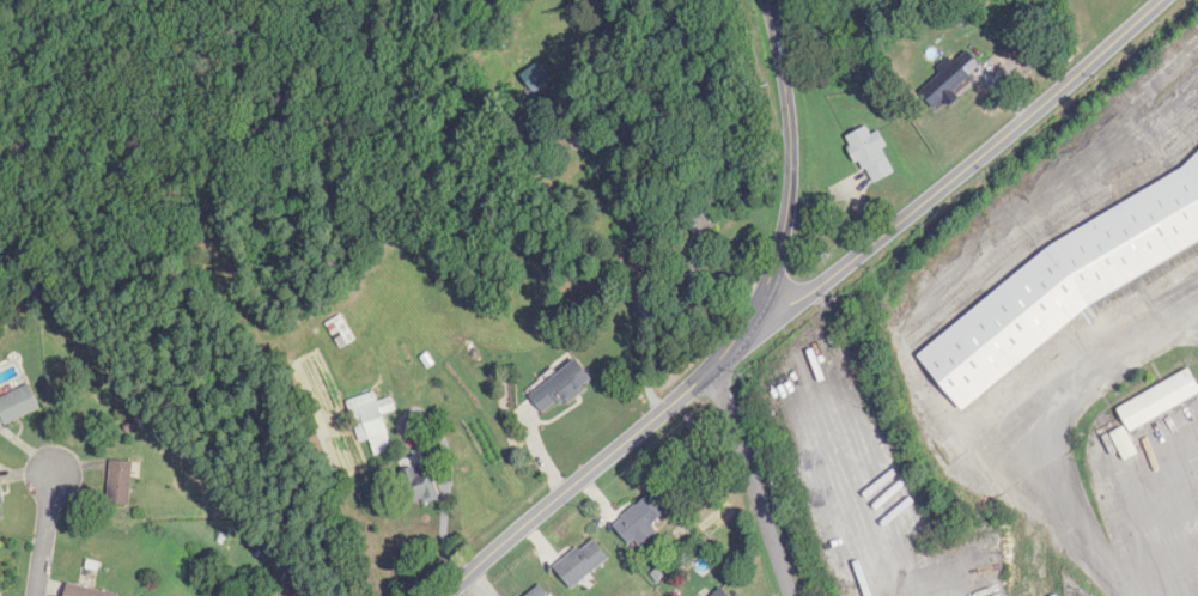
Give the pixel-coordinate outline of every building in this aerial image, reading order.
[(920,92),(937,109),(981,66),(967,52),(955,64),(952,60),(920,92)] [(535,93),(552,80),(538,62),(521,75),(535,93)] [(847,137),(870,186),(898,173),(879,132),(873,135),(869,127),(847,137)] [(922,361),(923,363),(938,379),(944,391),(963,412),(984,401),(1090,302),(1197,248),(1197,153),(1169,181),(1050,241),(922,361)] [(327,325),(342,350),(358,340),(343,315),(327,325)] [(544,417),(594,383),(579,361),(529,394),(544,417)] [(1191,371),(1118,407),(1128,427),(1112,434),(1126,462),(1140,454),(1129,432),(1197,398),(1197,385),(1191,371)] [(42,410),(32,388),(0,401),(0,428),(42,410)] [(349,402),(361,443),(372,440),(377,455),(394,450),(384,416),(398,412),(394,398),(379,403),(376,394),(349,402)] [(133,462),(111,461),(108,505),(131,507),(133,462)] [(402,472),(414,507),(440,498),(428,463),(402,472)] [(653,526),(669,510),(651,492),(616,527),(640,550),(659,531),(653,526)] [(555,565),(570,588),(610,561),(595,538),(555,565)] [(119,593),(68,585),(66,595),(118,595),(119,593)] [(541,585),(527,595),(550,595),(541,585)] [(722,588),(713,595),(729,595),(722,588)]
